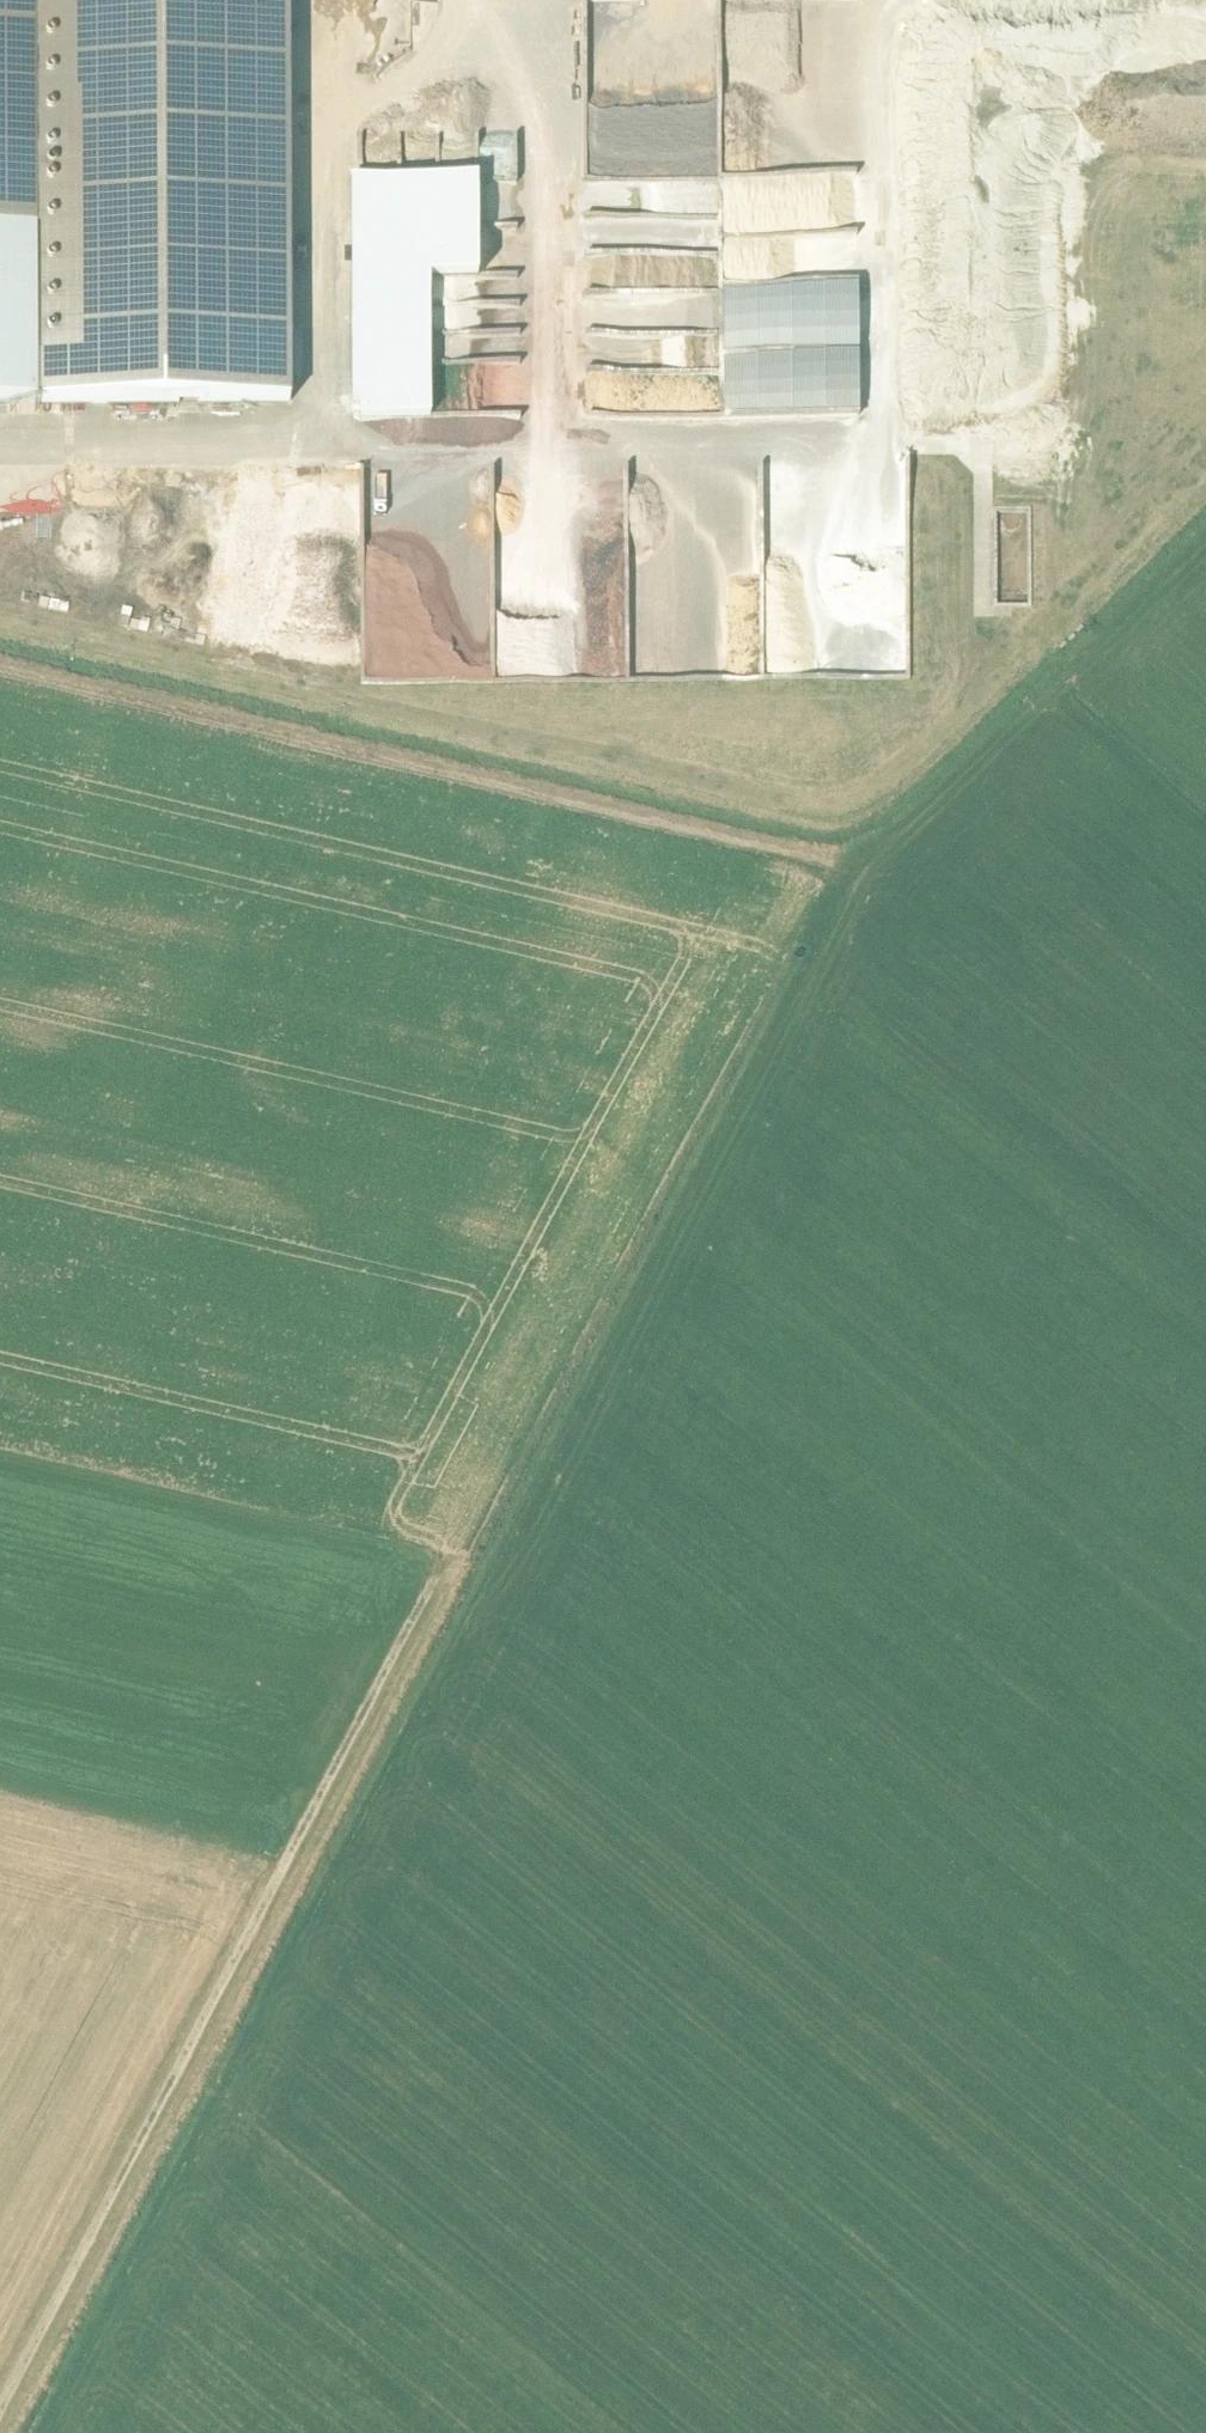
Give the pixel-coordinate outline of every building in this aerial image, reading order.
[(35,232),(36,404),(290,402),(287,0),(0,0),(0,232),(35,232)] [(868,232),(867,171),(743,173),(744,196),(726,196),(727,234),(868,232)] [(476,229),(477,275),(360,277),(360,304),(370,304),(371,362),(431,361),(431,332),(526,330),(526,283),(538,282),(537,256),(521,256),(520,228),(476,229)] [(689,331),(721,332),(721,290),(734,282),(713,282),(713,272),(702,271),(703,273),(703,291),(674,291),(674,277),(690,267),(677,267),(668,253),(649,253),(648,287),(640,274),(640,291),(580,290),(580,332),(596,332),(617,364),(626,364),(619,353),(632,353),(643,371),(643,366),(657,357),(663,366),(689,350),(689,331)] [(818,349),(818,378),(857,378),(857,350),(818,349)] [(728,351),(729,415),(784,414),(783,351),(728,351)]
